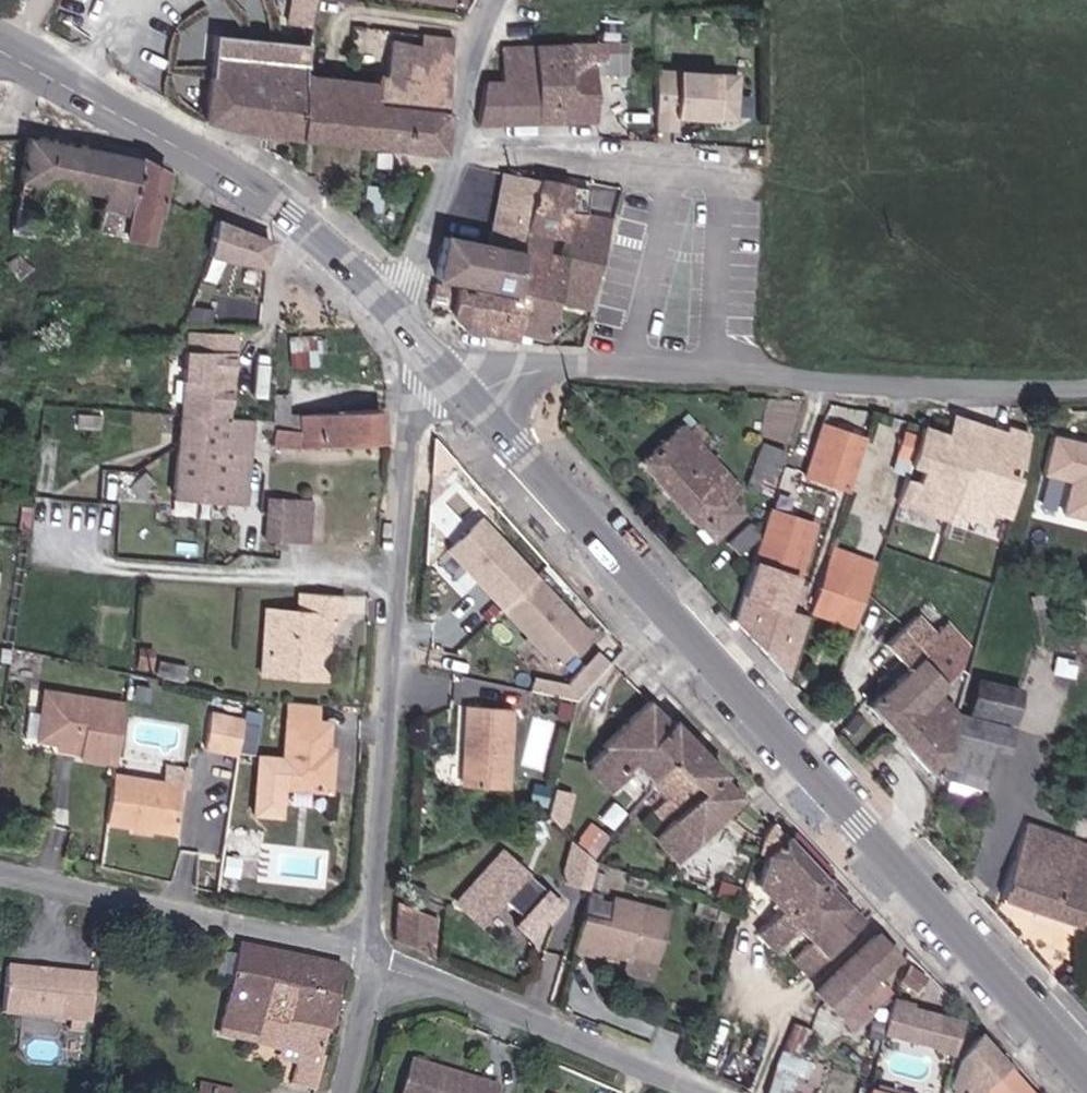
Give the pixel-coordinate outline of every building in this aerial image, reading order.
[(347,0),(287,0),(286,14),(309,16),(311,4),(346,8),(347,0)] [(454,8),(455,0),(394,0),(454,8)] [(209,39),(201,127),(297,144),(304,69),(306,42),(309,16),(286,14),(282,48),(209,39)] [(370,90),(367,113),(440,123),(449,42),(419,39),(419,48),(389,45),(385,78),(371,77),(370,90)] [(531,128),(531,50),(502,50),(502,85),(486,85),(476,128),(531,128)] [(589,50),(531,50),(531,128),(591,128),(590,79),(589,50)] [(621,80),(621,50),(589,50),(590,79),(621,80)] [(370,90),(344,86),(345,74),(304,69),(297,144),(363,151),(367,113),(370,90)] [(740,75),(660,69),(656,120),(736,126),(740,75)] [(345,74),(344,86),(370,90),(371,77),(345,74)] [(436,158),(440,123),(367,113),(363,151),(436,158)] [(27,141),(11,234),(38,239),(69,244),(86,152),(27,141)] [(35,262),(64,265),(100,269),(105,238),(154,249),(167,176),(138,161),(86,152),(69,244),(38,239),(35,262)] [(503,174),(500,191),(534,198),(536,184),(537,181),(503,174)] [(516,305),(510,338),(544,344),(549,305),(562,214),(566,189),(536,184),(534,198),(528,234),(524,256),(517,299),(516,305)] [(534,198),(500,191),(492,227),(528,234),(534,198)] [(549,305),(592,313),(609,224),(562,214),(549,305)] [(259,271),(264,245),(214,225),(207,259),(259,271)] [(438,243),(431,286),(517,299),(524,256),(438,243)] [(62,279),(64,265),(35,262),(33,274),(62,279)] [(510,338),(516,305),(430,290),(429,300),(450,304),(448,325),(458,336),(509,345),(510,338)] [(316,337),(289,337),(289,363),(315,363),(316,337)] [(184,422),(228,427),(236,345),(208,342),(194,358),(171,363),(167,383),(188,385),(184,422)] [(275,406),(273,423),(298,425),(300,408),(275,406)] [(274,433),(272,451),(313,453),(380,447),(379,414),(301,420),(299,436),(274,433)] [(852,483),(868,431),(827,418),(810,470),(852,483)] [(228,427),(184,422),(175,504),(241,508),(249,430),(228,427)] [(1015,517),(1036,434),(1012,427),(1006,445),(924,422),(910,460),(926,465),(920,481),(905,475),(897,498),(950,517),(954,506),(992,519),(995,510),(1015,517)] [(714,540),(740,516),(726,502),(737,492),(695,449),(708,436),(697,425),(685,436),(681,431),(642,469),(698,530),(714,540)] [(1055,435),(1044,477),(1073,485),(1065,517),(1086,523),(1086,443),(1055,435)] [(751,477),(776,483),(784,453),(760,446),(751,477)] [(266,509),(263,533),(281,535),(283,510),(266,509)] [(283,510),(281,535),(279,550),(303,553),(305,512),(283,510)] [(783,610),(811,528),(770,514),(742,596),(783,610)] [(739,557),(758,540),(746,529),(729,546),(739,557)] [(261,549),(279,550),(281,535),(263,533),(261,549)] [(534,591),(480,534),(447,565),(501,622),(534,591)] [(829,556),(813,606),(854,619),(871,569),(829,556)] [(588,648),(534,591),(501,622),(555,679),(588,648)] [(259,627),(255,690),(316,692),(318,648),(328,648),(329,631),(344,633),(345,609),(293,606),(293,628),(259,627)] [(888,730),(958,663),(920,619),(888,646),(909,670),(869,709),(888,730)] [(328,648),(318,648),(316,692),(325,693),(328,648)] [(560,683),(572,698),(612,665),(601,650),(560,683)] [(958,663),(888,730),(929,776),(952,756),(961,720),(937,695),(963,670),(958,663)] [(979,715),(1021,726),(1028,694),(986,683),(979,715)] [(28,739),(44,742),(59,744),(82,748),(81,759),(115,764),(125,703),(49,691),(46,713),(32,711),(28,739)] [(261,755),(256,815),(288,818),(290,793),(335,796),(339,748),(333,748),(335,721),(323,720),(324,709),(285,706),(281,756),(261,755)] [(741,803),(718,778),(722,775),(651,706),(635,721),(625,711),(595,737),(605,749),(590,763),(590,778),(604,793),(632,767),(651,788),(657,783),(671,797),(659,808),(672,823),(651,842),(675,865),(741,803)] [(236,756),(241,721),(208,716),(202,750),(236,756)] [(507,799),(510,719),(470,717),(467,798),(507,799)] [(1010,767),(1018,734),(961,720),(952,756),(944,785),(987,796),(995,764),(1010,767)] [(81,759),(82,748),(59,744),(57,755),(81,759)] [(120,778),(112,827),(145,832),(178,837),(185,788),(153,783),(120,778)] [(575,883),(589,849),(598,852),(608,828),(579,817),(556,876),(575,883)] [(1086,921),(1086,846),(1034,827),(1009,903),(1084,930),(1086,921)] [(823,887),(771,831),(764,836),(761,864),(802,905),(823,887)] [(568,903),(502,849),(456,905),(488,930),(509,904),(525,917),(516,928),(535,943),(568,903)] [(801,977),(859,926),(823,887),(802,905),(761,864),(758,886),(780,910),(755,932),(770,951),(794,930),(808,945),(787,962),(801,977)] [(718,875),(713,891),(731,897),(736,882),(718,875)] [(592,968),(594,960),(626,966),(655,972),(664,921),(609,910),(608,917),(604,932),(600,931),(592,968)] [(580,926),(600,931),(604,932),(608,917),(584,912),(580,926)] [(397,950),(434,965),(439,928),(420,914),(417,920),(402,913),(397,950)] [(571,963),(577,964),(592,968),(600,931),(580,926),(571,963)] [(876,943),(842,975),(865,998),(888,977),(896,966),(876,943)] [(241,956),(218,1064),(216,1072),(243,1078),(248,1051),(301,1062),(295,1092),(319,1092),(327,1044),(290,1035),(302,970),(241,956)] [(922,989),(925,974),(911,964),(906,981),(922,989)] [(655,972),(626,966),(624,979),(652,984),(655,972)] [(302,970),(290,1035),(327,1044),(341,979),(302,970)] [(10,971),(7,1017),(84,1030),(90,984),(10,971)] [(894,984),(888,977),(865,998),(842,975),(817,999),(853,1038),(889,1003),(882,997),(894,984)] [(90,984),(84,1030),(93,1031),(97,985),(90,984)] [(874,1028),(870,1045),(884,1048),(888,1031),(874,1028)] [(956,1092),(957,1092),(996,1092),(1014,1076),(986,1046),(966,1064),(956,1092)] [(806,1055),(779,1047),(765,1092),(794,1092),(806,1055)] [(413,1072),(407,1092),(490,1092),(413,1072)] [(996,1092),(1030,1092),(1014,1076),(996,1092)]
